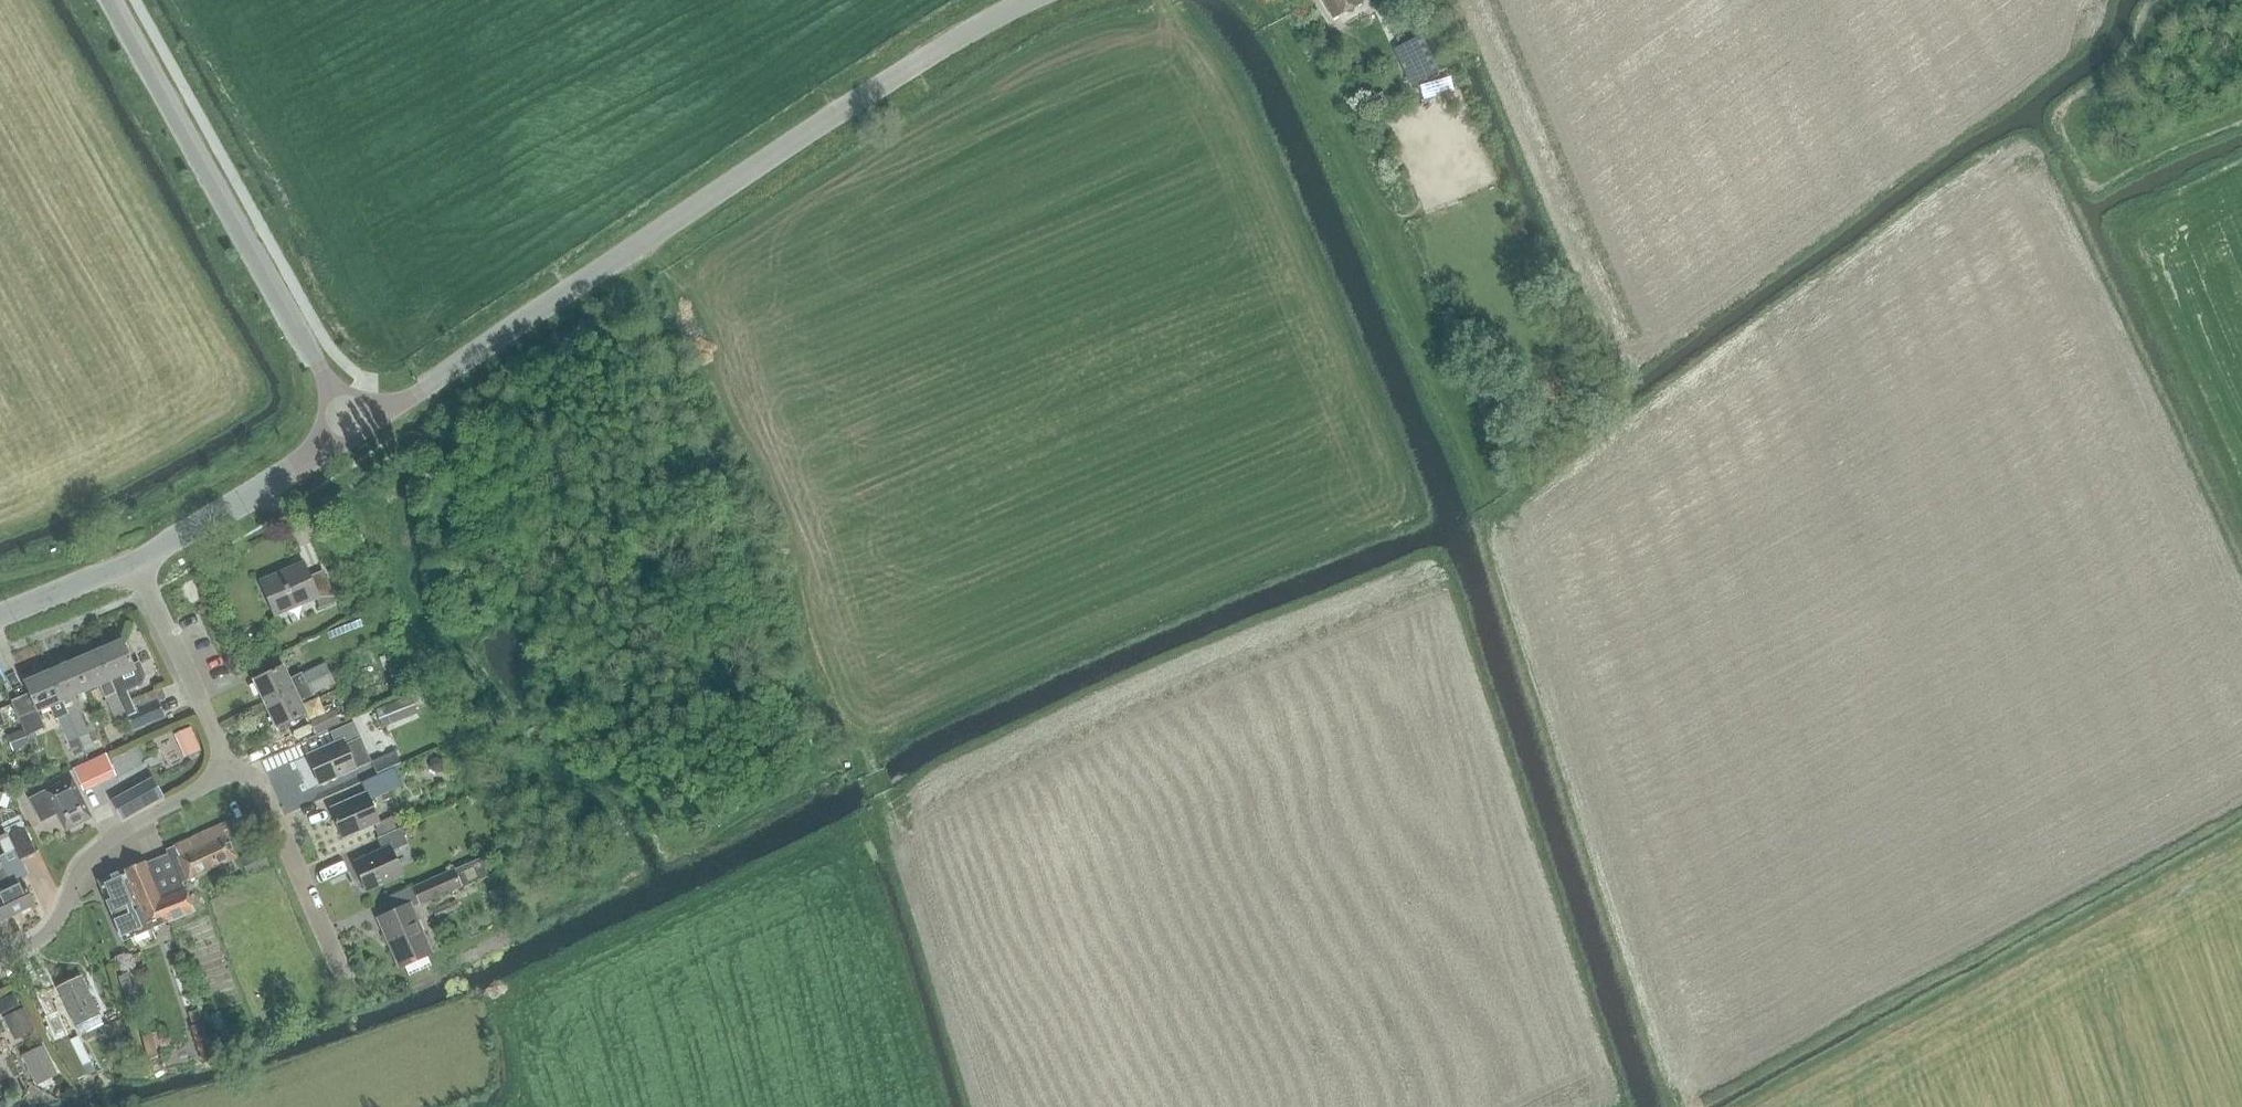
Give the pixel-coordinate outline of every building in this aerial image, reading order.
[(1333,17),(1365,0),(1323,0),(1333,17)] [(1416,83),(1422,80),(1438,72),(1458,63),(1446,38),(1428,47),(1423,36),(1410,43),(1415,53),(1404,58),(1416,83)] [(307,575),(302,562),(261,579),(277,617),(315,601),(318,609),(336,602),(323,569),(307,575)] [(122,640),(97,650),(110,681),(123,711),(126,718),(127,717),(133,731),(165,717),(158,699),(164,697),(160,687),(131,699),(127,691),(142,685),(145,677),(139,661),(132,664),(122,640)] [(123,711),(110,681),(97,650),(73,661),(86,691),(99,685),(105,698),(116,722),(126,718),(123,711)] [(49,671),(62,701),(68,715),(75,732),(78,739),(88,734),(79,710),(73,697),(86,691),(73,661),(49,671)] [(329,674),(325,664),(302,674),(290,680),(283,666),(253,680),(265,704),(295,690),(329,674)] [(58,719),(61,725),(52,728),(60,746),(68,743),(78,739),(75,732),(68,715),(62,701),(49,671),(24,682),(38,712),(52,706),(58,719)] [(311,696),(335,685),(329,674),(295,690),(265,704),(277,728),(306,714),(299,700),(311,695),(311,696)] [(382,728),(417,715),(410,695),(375,709),(382,728)] [(314,720),(319,732),(343,722),(338,710),(314,720)] [(307,755),(320,785),(356,769),(371,762),(354,722),(330,732),(335,743),(307,755)] [(182,730),(193,755),(201,751),(190,727),(182,730)] [(22,730),(9,735),(15,750),(28,744),(22,730)] [(88,734),(78,739),(83,751),(94,746),(88,734)] [(84,752),(83,751),(78,739),(68,743),(74,756),(84,752)] [(395,751),(371,762),(377,774),(401,763),(395,751)] [(86,792),(116,777),(104,753),(74,767),(86,792)] [(430,759),(429,768),(437,774),(443,771),(444,762),(436,757),(430,759)] [(366,792),(330,808),(343,838),(376,823),(379,822),(369,799),(401,786),(398,781),(393,768),(368,779),(362,782),(366,792)] [(152,777),(111,801),(121,819),(163,796),(152,777)] [(55,810),(65,831),(92,818),(72,778),(29,799),(40,821),(53,815),(52,812),(55,810)] [(6,808),(10,795),(0,792),(0,806),(6,808)] [(379,822),(376,823),(381,835),(396,829),(391,817),(379,822)] [(18,860),(36,852),(21,820),(3,828),(18,860)] [(205,843),(217,867),(238,858),(227,835),(231,832),(227,822),(222,824),(201,834),(203,839),(209,836),(211,841),(205,843)] [(382,849),(353,862),(367,891),(403,875),(392,851),(407,844),(401,828),(377,839),(380,845),(382,849)] [(178,856),(189,880),(217,867),(205,843),(211,841),(209,836),(203,839),(201,834),(177,845),(174,846),(179,856),(178,856)] [(179,856),(174,846),(166,850),(167,854),(145,864),(144,861),(99,881),(123,941),(195,911),(184,885),(183,882),(189,880),(178,856),(179,856)] [(261,849),(241,858),(249,875),(268,866),(261,849)] [(481,858),(454,869),(413,888),(421,904),(461,886),(487,874),(481,858)] [(8,918),(35,905),(24,883),(23,883),(21,877),(11,881),(0,859),(0,900),(8,918)] [(217,874),(210,877),(219,896),(226,893),(217,874)] [(8,918),(0,900),(0,922),(8,918)] [(378,919),(399,967),(404,965),(409,975),(431,965),(427,955),(431,953),(410,905),(378,919)] [(118,976),(125,1000),(136,996),(128,973),(118,976)] [(80,975),(58,986),(77,1026),(100,1016),(80,975)] [(14,993),(0,999),(0,1015),(20,1005),(14,993)] [(188,1012),(205,1061),(214,1058),(197,1009),(188,1012)] [(13,1036),(36,1033),(33,1011),(10,1014),(13,1036)] [(117,1022),(108,1026),(112,1036),(122,1031),(117,1022)] [(160,1045),(156,1032),(142,1035),(148,1058),(158,1056),(155,1047),(160,1045)] [(85,1072),(84,1069),(69,1040),(68,1038),(56,1045),(73,1079),(85,1072)] [(43,1044),(22,1054),(36,1085),(58,1075),(43,1044)] [(7,1098),(0,1101),(0,1106),(12,1106),(7,1098)]
